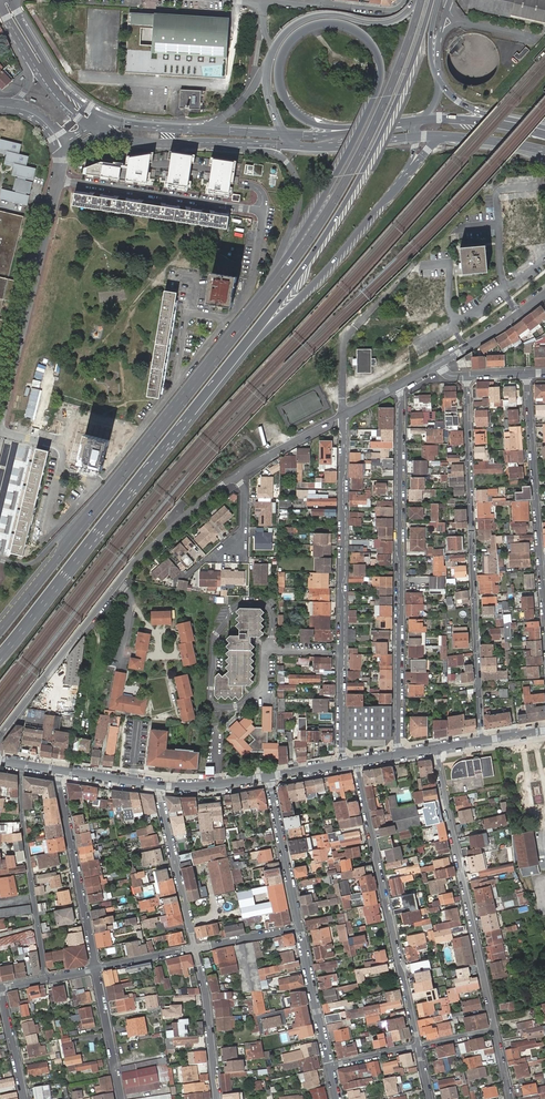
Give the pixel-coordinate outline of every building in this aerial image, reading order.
[(461,8),(544,25),(544,0),(463,0),(461,8)] [(149,17),(140,17),(131,16),(128,70),(216,76),(216,74),(224,75),(225,52),(228,53),(229,31),(226,31),(227,22),(149,17)] [(530,50),(526,47),(519,55),(517,53),(514,56),(520,61),(530,50)] [(3,90),(14,79),(4,69),(2,71),(0,73),(0,87),(3,90)] [(201,91),(181,90),(180,108),(200,109),(201,91)] [(215,94),(205,94),(205,105),(214,106),(215,99),(215,96),(215,94)] [(0,144),(0,151),(8,153),(6,162),(15,165),(13,175),(18,176),(26,178),(33,179),(35,170),(25,167),(28,157),(18,155),(20,145),(1,141),(0,144)] [(127,164),(102,160),(85,167),(83,175),(147,185),(153,151),(128,155),(127,164)] [(195,154),(173,151),(168,183),(190,186),(195,154)] [(237,159),(215,156),(209,189),(231,193),(237,159)] [(263,165),(246,163),(245,174),(262,176),(263,165)] [(26,178),(18,176),(17,178),(15,178),(12,191),(29,195),(33,179),(26,178)] [(27,206),(29,195),(12,191),(1,188),(0,192),(0,200),(27,206)] [(228,229),(230,217),(75,193),(73,205),(228,229)] [(537,206),(509,208),(512,236),(539,233),(537,206)] [(4,299),(13,302),(18,281),(8,279),(24,217),(0,211),(0,314),(4,299)] [(25,430),(64,241),(50,238),(10,427),(25,430)] [(486,245),(461,248),(463,275),(488,272),(486,245)] [(518,256),(511,260),(514,266),(521,262),(518,256)] [(237,277),(212,273),(207,303),(232,307),(237,277)] [(147,396),(160,398),(160,394),(177,293),(165,291),(147,396)] [(531,313),(540,324),(544,320),(544,310),(541,305),(531,313)] [(531,313),(523,319),(529,328),(531,330),(540,324),(531,313)] [(4,342),(8,321),(0,319),(0,341),(4,342)] [(523,319),(512,327),(518,336),(529,328),(523,319)] [(512,343),(513,344),(520,340),(518,336),(512,327),(503,333),(495,339),(498,344),(501,349),(512,343)] [(536,340),(535,337),(523,342),(524,345),(531,342),(535,341),(536,340)] [(486,352),(498,344),(495,339),(480,347),(483,353),(486,352)] [(501,349),(503,352),(514,346),(513,344),(512,343),(501,349)] [(535,366),(544,366),(544,347),(535,347),(535,366)] [(373,359),(373,350),(358,350),(358,358),(358,366),(358,374),(372,374),(373,367),(377,367),(378,366),(378,365),(378,364),(378,363),(378,362),(378,361),(378,360),(377,359),(373,359)] [(459,369),(487,368),(487,366),(486,357),(472,358),(472,352),(456,362),(459,369)] [(487,366),(504,366),(504,356),(489,356),(487,356),(487,357),(486,357),(487,366)] [(489,396),(488,382),(479,382),(476,382),(477,396),(489,396)] [(494,388),(494,382),(488,382),(489,396),(489,399),(489,402),(489,405),(494,405),(494,407),(503,407),(503,402),(498,402),(498,390),(494,390),(494,388)] [(541,398),(544,397),(544,385),(536,386),(536,398),(541,398)] [(455,386),(444,386),(444,413),(446,413),(456,413),(456,410),(456,406),(449,406),(449,400),(450,400),(450,398),(456,398),(455,391),(455,386)] [(508,402),(503,402),(503,407),(516,406),(515,386),(503,387),(503,398),(508,398),(508,402)] [(430,407),(430,396),(415,397),(415,407),(426,407),(430,407)] [(536,406),(537,415),(544,414),(544,406),(536,406)] [(394,430),(394,410),(380,409),(380,430),(394,430)] [(517,410),(508,411),(509,424),(518,424),(517,410)] [(486,428),(490,428),(489,412),(486,412),(486,411),(476,411),(477,424),(486,423),(486,427),(486,428)] [(446,418),(446,416),(446,413),(444,413),(440,413),(441,416),(442,416),(442,424),(435,424),(435,426),(435,429),(442,429),(447,429),(446,418)] [(457,426),(457,413),(456,413),(446,413),(446,416),(446,418),(447,429),(451,429),(451,426),(457,426)] [(435,419),(435,414),(412,414),(412,425),(427,425),(427,419),(435,419)] [(520,426),(512,427),(512,437),(508,437),(508,451),(522,450),(520,426)] [(442,429),(435,429),(428,429),(427,429),(427,440),(428,440),(433,440),(433,443),(443,443),(442,429)] [(393,442),(394,430),(380,430),(380,433),(382,433),(382,442),(393,442)] [(485,442),(487,442),(486,433),(482,434),(482,430),(474,430),(475,435),(477,435),(477,440),(484,440),(485,442)] [(462,431),(449,431),(450,444),(452,444),(463,444),(462,431)] [(102,470),(105,459),(104,459),(110,440),(85,434),(78,464),(102,470)] [(332,442),(320,441),(320,471),(325,471),(337,471),(337,448),(332,448),(332,442)] [(393,448),(393,442),(382,442),(371,442),(371,448),(383,448),(383,453),(383,456),(371,456),(371,458),(375,458),(387,458),(387,448),(393,448)] [(432,461),(434,461),(434,456),(438,456),(438,446),(424,446),(424,461),(427,461),(432,461)] [(488,461),(488,458),(486,458),(486,451),(483,451),(483,447),(475,447),(475,459),(485,459),(485,461),(488,461)] [(23,555),(49,451),(37,448),(11,552),(23,555)] [(297,453),(297,464),(299,464),(299,461),(309,461),(309,450),(297,449),(297,453)] [(521,451),(509,452),(510,462),(522,461),(521,451)] [(281,467),(296,468),(296,456),(297,453),(293,453),(293,456),(286,456),(286,458),(281,458),(281,467)] [(350,453),(350,461),(360,461),(360,453),(350,453)] [(382,475),(393,475),(393,459),(387,458),(375,458),(375,465),(382,466),(382,475)] [(422,461),(414,461),(413,475),(427,475),(427,461),(424,461),(422,461)] [(500,463),(496,463),(490,464),(488,464),(488,461),(485,461),(484,461),(484,463),(481,463),(481,466),(474,466),(474,473),(487,473),(486,470),(501,470),(500,463)] [(517,468),(517,463),(508,463),(509,479),(523,478),(522,467),(517,468)] [(371,464),(368,464),(367,475),(362,475),(359,475),(359,464),(350,464),(350,478),(352,478),(362,478),(367,478),(371,478),(371,470),(371,465),(371,464)] [(368,464),(359,464),(359,475),(362,475),(367,475),(368,464)] [(463,465),(454,465),(454,470),(453,470),(453,474),(449,474),(449,477),(453,477),(463,477),(463,465)] [(336,478),(337,471),(325,471),(325,483),(334,483),(334,478),(336,478)] [(464,495),(463,477),(453,477),(449,477),(448,477),(449,487),(453,487),(454,495),(464,495)] [(272,478),(261,478),(261,488),(257,488),(257,498),(272,499),(272,478)] [(362,489),(362,478),(352,478),(352,489),(362,489)] [(422,490),(424,490),(424,478),(413,478),(413,490),(422,490)] [(386,483),(376,483),(376,486),(374,486),(374,491),(376,491),(376,492),(386,492),(386,483)] [(522,486),(522,492),(516,492),(516,501),(531,500),(530,492),(528,492),(528,486),(522,486)] [(314,490),(297,490),(297,499),(318,499),(328,499),(328,495),(307,495),(307,493),(314,493),(314,490)] [(413,490),(410,490),(410,501),(422,501),(422,490),(413,490)] [(505,501),(505,498),(492,499),(492,496),(498,495),(497,490),(476,490),(476,502),(478,502),(492,502),(505,501)] [(229,497),(233,502),(238,497),(234,492),(229,497)] [(349,492),(349,507),(358,507),(358,504),(366,504),(366,498),(371,498),(371,492),(365,493),(365,495),(357,495),(357,492),(349,492)] [(291,499),(280,499),(280,509),(291,509),(291,499)] [(492,502),(478,502),(479,520),(489,519),(490,519),(493,519),(493,514),(489,515),(488,506),(492,506),(492,505),(492,502)] [(526,502),(513,503),(513,509),(512,510),(512,518),(514,518),(514,521),(526,521),(526,502)] [(271,503),(255,503),(255,514),(259,514),(259,525),(271,525),(271,503)] [(225,506),(211,519),(212,520),(218,527),(219,528),(223,525),(233,515),(225,506)] [(381,518),(393,518),(393,507),(381,507),(381,518)] [(424,509),(410,509),(410,513),(412,513),(412,519),(424,519),(424,509)] [(467,522),(466,509),(463,509),(456,510),(455,510),(455,522),(467,522)] [(336,515),(336,510),(318,510),(306,510),(304,510),(304,512),(307,512),(307,515),(305,515),(305,518),(312,518),(312,515),(336,515)] [(349,518),(349,526),(360,527),(360,518),(358,518),(349,518)] [(379,527),(393,527),(393,518),(381,518),(377,518),(377,527),(379,527)] [(489,519),(479,520),(480,541),(490,540),(490,549),(488,549),(488,551),(487,553),(490,552),(496,552),(495,543),(495,536),(494,529),(494,523),(493,519),(490,519),(489,519)] [(218,527),(212,520),(200,530),(203,532),(196,538),(203,547),(219,533),(216,530),(218,527)] [(515,522),(509,522),(509,525),(510,525),(511,530),(516,530),(516,534),(526,534),(526,523),(515,524),(515,522)] [(446,533),(446,523),(439,523),(437,523),(437,528),(437,532),(446,533)] [(381,539),(382,539),(393,539),(393,527),(379,527),(379,535),(381,535),(381,539)] [(411,528),(410,539),(424,539),(424,528),(411,528)] [(263,534),(255,534),(255,538),(254,549),(272,550),(272,538),(263,538),(263,534)] [(314,534),(313,545),(330,545),(330,534),(314,534)] [(461,536),(447,537),(448,550),(461,550),(461,536)] [(187,538),(173,551),(184,563),(190,558),(186,553),(194,546),(187,538)] [(383,553),(393,553),(393,542),(382,541),(382,539),(381,539),(376,539),(376,543),(375,547),(381,547),(383,547),(383,553)] [(424,539),(410,539),(411,551),(424,551),(424,539)] [(512,553),(529,552),(528,542),(512,543),(512,553)] [(330,545),(313,545),(313,558),(315,558),(330,558),(330,545)] [(478,553),(480,575),(485,575),(485,557),(490,556),(490,552),(487,553),(478,553)] [(485,557),(485,575),(498,574),(498,573),(497,567),(496,553),(496,552),(490,552),(490,556),(485,557)] [(530,566),(529,552),(512,553),(513,561),(510,561),(510,567),(530,566)] [(363,564),(365,564),(369,564),(370,564),(369,553),(362,553),(351,553),(351,562),(357,562),(357,561),(362,561),(362,560),(363,560),(363,564)] [(497,567),(504,567),(503,553),(496,553),(497,567)] [(392,566),(393,555),(381,555),(380,561),(382,561),(382,566),(392,566)] [(448,556),(448,566),(452,565),(457,565),(457,560),(465,560),(464,555),(448,556)] [(442,571),(442,556),(434,556),(434,558),(434,567),(433,576),(445,576),(446,576),(446,571),(442,571)] [(161,579),(165,575),(167,577),(170,574),(174,578),(180,572),(168,558),(151,574),(156,579),(159,577),(161,579)] [(330,558),(315,558),(315,566),(317,567),(317,573),(326,573),(328,573),(329,574),(329,565),(330,565),(330,558)] [(267,564),(254,564),(254,585),(267,585),(267,564)] [(362,576),(365,577),(365,564),(363,564),(354,564),(354,571),(349,571),(349,576),(362,576)] [(466,576),(466,565),(457,565),(452,565),(452,568),(453,568),(455,568),(455,574),(454,574),(454,577),(466,576)] [(231,570),(226,570),(226,584),(244,585),(244,572),(238,572),(238,570),(234,570),(234,572),(231,572),(231,570)] [(204,572),(200,572),(200,586),(209,587),(216,587),(221,587),(221,581),(221,573),(217,573),(217,574),(204,574),(204,572)] [(326,573),(314,573),(313,588),(326,589),(326,582),(328,582),(328,573),(326,573)] [(480,575),(477,575),(477,578),(481,578),(482,593),(493,592),(493,586),(492,582),(499,581),(499,576),(503,576),(503,573),(498,573),(498,574),(485,575),(480,575)] [(533,575),(523,576),(524,590),(534,589),(533,575)] [(373,576),(373,586),(377,586),(392,586),(392,577),(384,577),(373,576)] [(445,576),(433,576),(431,576),(431,589),(445,589),(445,576)] [(377,586),(377,589),(378,589),(380,589),(380,596),(392,596),(392,586),(377,586)] [(328,597),(328,589),(326,589),(313,588),(309,588),(309,594),(311,594),(311,599),(313,599),(317,600),(317,602),(321,602),(328,602),(328,597)] [(457,591),(457,598),(458,602),(463,602),(468,602),(468,589),(458,589),(458,590),(457,591)] [(421,593),(406,593),(406,604),(417,604),(417,597),(421,597),(421,593)] [(525,609),(533,608),(532,595),(522,596),(522,609),(525,609)] [(392,596),(380,596),(380,600),(375,600),(375,603),(374,603),(374,602),(371,602),(371,606),(380,606),(392,606),(392,596)] [(502,605),(503,610),(507,610),(506,603),(496,603),(495,597),(481,597),(482,606),(493,605),(502,605)] [(329,616),(330,616),(330,602),(328,602),(321,602),(317,602),(313,602),(313,616),(329,616)] [(406,604),(406,616),(418,616),(418,607),(423,607),(423,604),(417,604),(406,604)] [(493,614),(493,605),(482,606),(482,615),(493,614)] [(373,617),(378,617),(392,617),(392,606),(380,606),(380,614),(377,614),(373,614),(373,617)] [(524,622),(533,621),(533,617),(534,617),(533,608),(525,609),(525,617),(524,618),(524,622)] [(257,610),(236,609),(233,612),(236,616),(233,620),(236,623),(232,626),(236,630),(235,637),(227,636),(224,640),(227,643),(223,647),(227,650),(223,653),(227,657),(223,660),(227,664),(223,667),(227,671),(223,674),(227,678),(219,685),(216,682),(213,685),(213,686),(212,696),(216,700),(220,697),(224,700),(227,697),(230,701),(234,697),(237,700),(240,698),(241,686),(247,686),(251,682),(247,679),(251,675),(248,672),(251,669),(247,664),(251,662),(247,658),(251,654),(248,651),(251,648),(248,644),(248,636),(257,637),(260,634),(257,630),(260,627),(257,623),(260,620),(257,616),(260,613),(257,610)] [(159,622),(159,620),(164,620),(164,623),(165,624),(171,624),(171,613),(171,610),(151,611),(152,624),(158,624),(159,622)] [(312,616),(312,630),(313,630),(314,630),(329,630),(329,616),(313,616),(312,616)] [(380,628),(392,628),(392,617),(378,617),(377,619),(380,619),(380,628)] [(410,619),(409,632),(420,632),(423,632),(426,632),(426,627),(422,627),(422,619),(410,619)] [(195,640),(190,620),(177,623),(178,630),(180,631),(183,630),(184,634),(181,635),(180,637),(181,643),(192,640),(195,640)] [(505,642),(511,642),(511,628),(516,628),(516,622),(510,622),(503,623),(504,627),(504,632),(505,642)] [(541,640),(540,626),(525,627),(525,631),(529,631),(530,641),(541,640)] [(467,627),(453,628),(454,648),(468,647),(467,627)] [(503,628),(489,629),(490,640),(499,639),(499,633),(503,633),(503,628)] [(299,643),(308,643),(308,636),(312,636),(313,630),(312,630),(310,630),(309,630),(300,630),(299,643)] [(330,634),(330,630),(329,630),(314,630),(314,633),(316,633),(316,641),(326,641),(329,641),(330,634)] [(143,632),(138,631),(135,648),(137,649),(147,651),(148,651),(149,644),(147,644),(148,640),(150,641),(151,633),(146,633),(146,634),(143,634),(143,632)] [(389,642),(389,631),(371,631),(371,635),(374,635),(374,642),(387,642),(389,642)] [(420,632),(409,632),(409,646),(421,646),(420,632)] [(84,637),(67,657),(64,684),(77,686),(84,637)] [(192,640),(181,643),(179,643),(180,650),(185,649),(187,657),(182,658),(184,665),(188,664),(188,662),(191,662),(192,664),(197,663),(196,658),(194,658),(193,655),(195,655),(193,647),(192,647),(191,644),(193,644),(192,640)] [(541,640),(530,641),(527,641),(528,650),(531,650),(542,649),(541,640)] [(387,642),(374,642),(373,642),(373,645),(373,653),(387,653),(387,642)] [(493,645),(480,645),(481,658),(492,657),(491,650),(493,649),(493,645)] [(421,646),(409,646),(409,658),(422,658),(422,646),(421,646)] [(444,660),(446,660),(446,646),(426,646),(426,649),(438,649),(438,648),(441,648),(441,660),(444,660)] [(361,654),(356,654),(355,654),(350,654),(350,655),(351,671),(360,671),(361,671),(361,667),(359,668),(359,658),(361,658),(361,654)] [(392,669),(392,654),(380,654),(381,669),(392,669)] [(462,654),(450,655),(447,656),(447,667),(457,666),(463,665),(462,654)] [(140,669),(140,667),(144,667),(145,659),(135,657),(130,656),(128,667),(140,669)] [(543,664),(542,656),(531,657),(527,657),(528,665),(543,664)] [(314,657),(308,657),(308,659),(308,660),(314,660),(314,668),(319,668),(319,669),(323,669),(330,669),(330,658),(314,658),(314,657)] [(481,658),(481,666),(496,665),(496,657),(492,657),(481,658)] [(427,660),(412,660),(411,672),(426,672),(427,672),(427,660)] [(283,675),(287,675),(287,671),(283,671),(283,666),(276,665),(276,675),(277,675),(283,675)] [(539,677),(539,666),(521,667),(521,669),(528,669),(528,677),(539,677)] [(392,693),(392,669),(381,669),(380,690),(381,693),(392,693)] [(494,671),(495,679),(505,679),(504,670),(496,671),(494,671)] [(121,693),(125,672),(117,671),(116,674),(115,674),(110,703),(111,703),(111,709),(118,710),(118,709),(131,710),(130,712),(143,714),(144,706),(146,707),(147,698),(123,694),(121,693)] [(351,671),(348,671),(347,680),(359,680),(359,682),(370,682),(370,678),(359,678),(360,671),(351,671)] [(474,682),(473,671),(464,672),(459,673),(460,679),(459,679),(459,684),(474,682)] [(482,680),(494,679),(495,679),(494,671),(481,672),(482,680)] [(423,685),(428,685),(428,678),(426,677),(426,672),(411,672),(406,672),(406,679),(413,679),(413,685),(423,685)] [(178,691),(180,698),(190,696),(193,695),(192,690),(190,691),(190,688),(191,687),(189,680),(188,680),(187,677),(188,677),(188,673),(183,675),(183,676),(180,677),(180,675),(175,676),(176,684),(181,682),(183,690),(178,691)] [(298,675),(290,675),(290,683),(298,683),(298,681),(313,681),(313,676),(298,676),(298,675)] [(334,685),(323,685),(323,689),(319,689),(319,694),(334,694),(334,685)] [(413,685),(409,685),(409,697),(423,696),(423,685),(413,685)] [(295,686),(277,686),(277,697),(282,697),(283,690),(295,690),(295,686)] [(526,706),(534,704),(544,702),(544,693),(534,695),(531,695),(530,687),(525,687),(526,706)] [(507,689),(499,689),(500,697),(508,697),(507,689)] [(363,693),(347,693),(347,706),(363,706),(363,693)] [(391,703),(392,693),(381,693),(370,693),(370,697),(380,697),(380,703),(391,703)] [(180,698),(177,699),(179,706),(184,705),(185,713),(181,714),(182,721),(187,720),(187,718),(190,717),(191,719),(195,718),(194,713),(193,713),(192,710),(194,710),(192,702),(190,703),(190,700),(191,699),(190,696),(180,698)] [(284,699),(276,699),(276,712),(278,712),(282,712),(284,713),(284,699)] [(327,699),(313,699),(313,713),(327,713),(327,699)] [(446,699),(438,699),(438,701),(433,701),(433,706),(439,706),(439,709),(446,709),(446,699)] [(534,704),(526,706),(526,708),(528,722),(544,719),(544,708),(544,706),(534,708),(534,704)] [(363,706),(347,706),(347,739),(352,739),(353,745),(386,745),(385,739),(391,739),(391,706),(370,706),(363,706)] [(263,760),(278,758),(277,746),(277,743),(266,743),(266,734),(271,734),(270,708),(261,708),(261,728),(254,728),(251,725),(252,724),(247,718),(238,726),(235,724),(227,731),(232,736),(226,742),(233,750),(239,745),(245,739),(250,744),(244,750),(238,755),(243,760),(249,754),(262,754),(263,760)] [(528,722),(526,708),(524,708),(522,708),(523,714),(518,715),(519,724),(528,722)] [(40,755),(52,757),(56,730),(58,717),(46,714),(46,710),(43,710),(40,730),(25,727),(22,743),(41,746),(40,755)] [(282,712),(278,712),(278,728),(282,728),(283,717),(289,717),(289,714),(289,713),(284,713),(282,712)] [(487,715),(484,715),(484,729),(512,725),(509,712),(490,715),(489,712),(487,712),(487,715)] [(115,717),(97,714),(96,722),(90,764),(99,765),(101,750),(98,750),(98,746),(100,747),(101,741),(105,737),(105,729),(107,723),(114,724),(115,717)] [(461,718),(463,733),(476,731),(476,718),(464,720),(463,716),(461,717),(461,718)] [(102,765),(112,766),(119,717),(117,717),(115,727),(109,727),(105,755),(103,755),(102,765)] [(427,739),(432,738),(432,725),(427,725),(427,717),(411,717),(410,733),(415,736),(426,734),(427,739)] [(293,742),(296,761),(306,760),(306,745),(306,741),(306,731),(306,726),(306,718),(298,718),(298,731),(300,731),(300,739),(293,739),(293,742)] [(447,720),(448,736),(463,733),(461,718),(447,720)] [(432,725),(432,738),(448,736),(447,720),(432,720),(432,725)] [(4,749),(20,752),(21,744),(20,743),(23,726),(16,725),(2,743),(4,749)] [(321,740),(321,743),(323,743),(323,742),(330,742),(330,744),(332,744),(332,728),(321,728),(321,740)] [(59,759),(66,760),(67,748),(66,748),(69,730),(62,729),(62,731),(60,731),(56,730),(52,757),(57,758),(59,746),(60,746),(59,759)] [(75,738),(71,737),(69,749),(73,750),(87,752),(89,739),(75,738)] [(239,745),(233,750),(238,755),(244,750),(239,745)] [(278,758),(278,764),(288,763),(286,749),(286,746),(277,746),(278,758)] [(467,762),(467,760),(462,761),(459,762),(457,765),(456,766),(454,769),(453,773),(452,776),(453,779),(477,775),(477,773),(484,772),(485,777),(496,776),(492,756),(474,759),(475,761),(467,762)] [(432,759),(425,760),(427,771),(434,770),(432,759)] [(425,760),(418,761),(421,776),(428,775),(427,771),(425,760)] [(392,766),(381,767),(385,785),(388,784),(389,787),(396,786),(392,766)] [(381,767),(373,769),(376,783),(380,783),(380,784),(381,784),(382,788),(386,787),(385,785),(381,767)] [(373,769),(362,771),(369,799),(375,798),(374,795),(377,793),(376,787),(372,788),(372,784),(376,783),(373,769)] [(0,772),(0,811),(19,814),(19,804),(13,803),(12,808),(3,807),(4,798),(11,799),(11,796),(18,796),(18,788),(18,775),(2,772),(0,772)] [(352,773),(341,775),(345,795),(346,799),(348,798),(348,796),(349,796),(348,790),(356,788),(352,773)] [(340,787),(340,789),(342,796),(345,795),(341,775),(332,776),(334,788),(340,787)] [(24,792),(24,812),(31,812),(33,798),(38,798),(39,793),(41,793),(42,798),(56,797),(53,781),(24,776),(24,788),(35,790),(35,792),(32,792),(31,793),(24,792)] [(330,785),(331,790),(340,789),(340,787),(334,788),(332,776),(329,777),(330,785)] [(327,785),(330,785),(329,777),(315,779),(317,791),(318,793),(320,793),(319,791),(326,789),(325,782),(326,782),(327,785)] [(307,797),(307,799),(311,798),(318,797),(318,793),(317,791),(315,779),(304,781),(307,797)] [(305,798),(307,797),(304,781),(295,783),(299,799),(300,799),(300,797),(305,796),(305,798)] [(66,782),(69,799),(80,798),(80,800),(82,800),(82,802),(84,802),(83,798),(80,785),(66,782)] [(295,783),(288,784),(292,799),(296,798),(296,800),(299,799),(295,783)] [(433,788),(430,789),(423,790),(425,802),(440,799),(437,783),(433,784),(433,788)] [(278,789),(284,817),(295,815),(292,800),(292,799),(288,784),(282,785),(278,789)] [(95,800),(97,787),(80,785),(83,798),(93,799),(92,802),(96,803),(96,800),(95,800)] [(265,788),(256,790),(260,808),(260,810),(269,808),(265,788)] [(113,805),(116,806),(116,809),(122,809),(122,806),(120,791),(112,790),(113,802),(113,804),(113,805)] [(260,808),(256,790),(247,791),(250,807),(257,805),(258,809),(260,808)] [(420,791),(413,792),(416,804),(416,803),(417,803),(425,802),(423,790),(422,790),(420,791)] [(130,792),(120,791),(122,806),(122,809),(124,821),(134,820),(133,813),(130,792)] [(250,807),(247,791),(240,793),(243,812),(245,812),(244,808),(250,807)] [(130,792),(133,817),(143,815),(138,793),(130,792)] [(153,795),(140,793),(145,815),(150,813),(150,812),(157,810),(153,795)] [(235,815),(243,813),(243,812),(240,793),(231,794),(235,815)] [(471,808),(472,808),(471,803),(469,804),(468,799),(467,799),(467,795),(455,798),(457,810),(464,808),(464,810),(469,809),(471,808)] [(165,796),(174,836),(187,833),(185,823),(181,797),(165,796)] [(221,796),(216,796),(216,802),(199,804),(203,845),(212,844),(211,840),(216,839),(217,844),(224,843),(223,838),(226,838),(224,822),(221,796)] [(61,822),(56,797),(42,798),(43,803),(41,803),(41,809),(41,810),(45,810),(46,813),(42,814),(42,818),(44,820),(47,819),(48,825),(61,822)] [(196,798),(182,797),(185,814),(198,813),(196,798)] [(375,798),(369,799),(372,817),(384,815),(382,803),(378,804),(377,797),(375,798)] [(349,818),(349,816),(346,802),(346,800),(334,802),(337,817),(338,821),(339,820),(349,818)] [(349,816),(361,813),(358,800),(349,802),(346,802),(349,816)] [(492,805),(493,811),(494,813),(507,810),(505,802),(492,805)] [(396,833),(399,832),(410,829),(421,826),(418,815),(417,809),(416,803),(416,804),(394,807),(390,808),(392,813),(395,824),(396,833)] [(474,821),(471,808),(469,809),(464,810),(459,811),(462,823),(474,821)] [(384,815),(372,817),(375,828),(379,828),(387,826),(391,825),(395,824),(392,813),(389,814),(384,815)] [(82,814),(72,816),(74,826),(87,823),(86,821),(84,822),(82,814)] [(284,817),(286,828),(289,828),(302,826),(300,814),(295,815),(284,817)] [(349,818),(339,820),(341,829),(364,824),(362,815),(349,818)] [(504,815),(485,819),(487,828),(506,824),(504,815)] [(480,827),(479,820),(474,821),(462,823),(456,825),(458,831),(480,827)] [(96,821),(88,823),(89,830),(98,828),(96,821)] [(448,839),(444,821),(438,822),(436,822),(437,826),(425,828),(426,841),(434,840),(441,839),(441,840),(448,839)] [(20,832),(20,822),(0,822),(0,833),(20,832)] [(64,836),(61,822),(48,825),(47,825),(47,839),(64,836)] [(87,823),(74,826),(76,833),(89,830),(88,823),(87,823)] [(396,833),(395,824),(391,825),(387,826),(379,828),(381,836),(390,834),(396,833)] [(302,826),(289,828),(291,840),(309,836),(309,834),(305,835),(303,825),(302,826)] [(139,830),(135,831),(136,833),(136,837),(139,837),(144,835),(148,834),(146,829),(142,829),(139,830)] [(401,839),(412,836),(410,829),(399,832),(401,839)] [(89,830),(76,833),(79,847),(92,844),(89,830)] [(337,835),(337,832),(329,834),(331,842),(337,841),(360,836),(359,831),(341,834),(337,835)] [(523,876),(539,873),(532,831),(514,834),(521,872),(523,876)] [(0,833),(0,840),(1,840),(8,840),(8,838),(14,838),(14,840),(23,840),(22,832),(20,832),(0,833)] [(331,842),(329,834),(328,832),(312,835),(313,838),(316,837),(319,848),(332,846),(331,842)] [(156,833),(144,836),(144,835),(139,837),(141,849),(147,847),(159,844),(156,833)] [(474,855),(481,853),(480,848),(488,846),(485,833),(470,836),(473,849),(467,850),(469,856),(474,855)] [(275,840),(274,834),(266,835),(267,842),(275,840)] [(381,836),(376,837),(380,850),(385,849),(387,849),(393,847),(390,834),(381,836)] [(64,836),(47,839),(50,852),(53,852),(57,851),(66,849),(64,836)] [(291,840),(289,840),(292,854),(303,851),(312,850),(309,836),(291,840)] [(361,842),(360,836),(331,842),(332,846),(332,849),(335,848),(335,846),(339,845),(341,845),(342,845),(361,842)] [(178,851),(189,850),(188,839),(178,840),(178,851)] [(450,851),(448,839),(441,840),(434,842),(432,842),(433,845),(437,844),(438,850),(441,849),(442,853),(450,851)] [(23,840),(14,840),(16,854),(6,855),(6,859),(7,867),(9,867),(24,865),(22,850),(24,850),(23,840)] [(246,848),(244,840),(240,840),(233,842),(235,855),(245,853),(244,849),(246,848)] [(93,851),(98,851),(96,844),(92,844),(79,847),(80,854),(93,851)] [(215,895),(235,891),(234,884),(231,870),(228,857),(225,845),(178,855),(187,890),(197,888),(198,888),(202,887),(201,882),(196,883),(192,866),(207,862),(215,895)] [(388,853),(386,854),(388,863),(404,859),(401,845),(393,847),(387,849),(388,853)] [(319,848),(313,849),(314,854),(313,854),(313,857),(315,857),(316,861),(327,859),(327,860),(333,859),(333,856),(327,857),(326,850),(332,850),(331,846),(319,848)] [(334,861),(340,860),(360,856),(359,846),(345,848),(345,852),(338,853),(337,850),(333,851),(334,861)] [(145,852),(141,853),(144,867),(148,866),(163,862),(160,848),(144,851),(145,852)] [(271,848),(251,852),(252,859),(258,858),(259,863),(273,860),(271,848)] [(58,857),(57,851),(53,852),(50,852),(38,855),(40,868),(57,864),(56,858),(58,857)] [(93,851),(80,854),(81,862),(95,860),(94,858),(93,851)] [(474,855),(469,856),(467,856),(470,868),(480,866),(480,862),(478,863),(478,860),(493,857),(491,851),(474,855)] [(233,857),(229,858),(231,870),(240,869),(246,867),(244,861),(239,861),(239,860),(234,861),(233,857)] [(448,857),(433,860),(435,870),(450,866),(448,857)] [(95,860),(81,862),(83,870),(100,867),(99,859),(97,859),(95,860)] [(350,859),(340,861),(341,864),(342,870),(351,868),(350,859)] [(129,871),(129,874),(131,874),(135,873),(134,869),(132,860),(126,861),(129,871)] [(423,861),(419,862),(421,873),(429,871),(427,865),(425,866),(424,866),(423,864),(423,861)] [(269,877),(282,874),(279,863),(268,865),(269,867),(264,868),(265,875),(263,876),(263,878),(269,877)] [(328,871),(329,875),(336,873),(334,864),(330,865),(331,871),(328,871)] [(336,873),(338,881),(372,873),(374,873),(372,864),(355,868),(355,869),(341,872),(336,873)] [(418,864),(415,865),(399,869),(400,874),(408,873),(408,875),(412,874),(415,874),(420,873),(418,864)] [(490,869),(480,871),(480,874),(486,873),(486,875),(510,870),(510,872),(515,871),(514,864),(505,866),(490,869)] [(294,867),(296,877),(308,875),(307,866),(307,865),(294,867)] [(455,875),(453,866),(450,866),(435,870),(438,879),(442,878),(445,877),(455,875)] [(100,867),(83,870),(84,878),(98,875),(103,874),(101,867),(100,867)] [(158,882),(169,879),(167,868),(156,871),(156,872),(158,882)] [(240,869),(231,870),(234,884),(243,882),(240,869)] [(61,885),(59,875),(55,876),(55,871),(39,874),(41,882),(50,880),(51,887),(61,885)] [(131,874),(134,887),(142,886),(141,882),(140,876),(144,875),(143,871),(139,872),(135,873),(131,874)] [(322,881),(323,886),(334,883),(338,882),(338,881),(336,873),(329,875),(321,876),(322,881)] [(378,889),(375,876),(373,877),(372,873),(360,877),(363,892),(375,890),(378,889)] [(98,875),(84,878),(86,887),(100,884),(104,883),(108,882),(107,878),(104,879),(103,874),(98,875)] [(270,885),(282,883),(283,883),(282,874),(269,877),(270,885)] [(392,893),(403,890),(402,882),(413,880),(412,874),(408,875),(389,879),(392,893)] [(1,886),(14,883),(12,875),(0,877),(0,880),(1,886)] [(321,876),(302,880),(303,885),(322,881),(321,876)] [(446,882),(445,877),(442,878),(438,879),(428,881),(430,888),(432,888),(434,894),(445,892),(443,883),(446,882)] [(129,878),(119,880),(120,887),(130,885),(129,878)] [(159,897),(176,893),(173,878),(169,879),(158,882),(160,888),(160,889),(161,893),(159,894),(156,894),(157,897),(159,897)] [(485,878),(472,881),(474,889),(475,889),(476,889),(489,886),(491,886),(495,885),(495,880),(489,881),(484,883),(483,881),(489,880),(488,878),(485,878)] [(347,880),(340,882),(343,895),(350,893),(347,880)] [(338,882),(334,883),(336,892),(327,894),(328,899),(337,897),(340,897),(341,896),(338,882)] [(2,889),(3,896),(17,894),(15,883),(14,883),(1,886),(0,886),(0,889),(2,889)] [(287,910),(282,883),(270,885),(253,889),(254,894),(269,891),(271,901),(255,904),(252,889),(237,892),(239,901),(241,908),(243,919),(249,918),(259,915),(270,913),(287,910)] [(35,885),(37,894),(43,893),(42,885),(38,886),(37,884),(35,885)] [(100,884),(86,887),(88,894),(102,891),(100,884)] [(492,897),(493,896),(499,895),(496,884),(495,885),(491,886),(489,886),(492,897)] [(197,888),(187,890),(189,901),(209,897),(206,886),(202,887),(198,888),(197,888)] [(478,900),(492,897),(489,886),(476,889),(478,900)] [(68,890),(58,892),(59,900),(57,900),(58,905),(71,902),(68,890)] [(341,896),(344,911),(353,909),(353,907),(351,899),(354,899),(364,897),(366,906),(377,903),(375,890),(363,892),(353,894),(350,895),(341,896)] [(102,891),(88,894),(89,903),(103,900),(102,891)] [(444,897),(445,903),(454,901),(452,893),(452,892),(443,894),(444,897)] [(525,892),(518,894),(520,906),(528,904),(525,892)] [(315,893),(300,895),(301,904),(319,901),(318,899),(316,899),(315,893)] [(157,897),(142,900),(145,908),(148,907),(154,906),(160,905),(160,902),(162,902),(164,911),(163,911),(164,915),(181,912),(177,895),(160,899),(159,897),(157,897)] [(337,897),(328,899),(319,901),(301,904),(304,915),(319,912),(318,907),(338,903),(337,897)] [(479,902),(482,916),(495,913),(492,899),(479,902)] [(38,903),(39,911),(40,915),(47,913),(46,910),(47,910),(45,902),(38,903)] [(364,916),(366,915),(369,915),(371,922),(381,920),(378,907),(377,903),(366,906),(362,907),(364,916)] [(0,909),(0,917),(32,913),(31,905),(0,909)] [(394,909),(395,914),(403,913),(410,911),(409,906),(394,909)] [(93,919),(113,915),(111,907),(101,909),(91,911),(93,919)] [(71,908),(56,911),(59,925),(75,921),(74,915),(72,915),(71,908)] [(457,908),(440,911),(443,922),(435,924),(437,930),(461,925),(457,908)] [(412,910),(410,911),(403,913),(405,922),(405,923),(411,922),(410,921),(413,920),(413,922),(422,920),(419,909),(412,910)] [(289,910),(287,910),(270,913),(271,916),(273,915),(274,922),(269,923),(269,925),(267,926),(267,928),(291,924),(289,910)] [(170,927),(183,923),(181,912),(164,915),(161,916),(163,921),(166,921),(168,920),(170,927)] [(499,928),(496,912),(495,913),(482,916),(485,932),(486,931),(499,928)] [(348,913),(345,913),(348,929),(353,928),(351,921),(349,921),(348,913)] [(113,915),(93,919),(94,925),(106,923),(109,922),(114,921),(113,915)] [(266,929),(267,928),(267,926),(269,925),(269,923),(274,922),(273,915),(271,916),(270,916),(271,921),(265,923),(266,929)] [(333,920),(332,920),(332,916),(332,915),(306,921),(308,929),(318,927),(317,923),(321,923),(333,920)] [(132,926),(137,925),(135,917),(123,920),(123,922),(126,921),(127,925),(132,924),(132,926)] [(152,918),(143,920),(145,929),(155,926),(152,918)] [(243,919),(242,919),(243,924),(243,926),(250,925),(250,923),(249,918),(243,919)] [(219,933),(217,922),(206,925),(208,931),(209,931),(210,935),(219,933)] [(46,923),(41,924),(43,934),(51,932),(50,927),(47,928),(46,923)] [(94,925),(95,933),(108,931),(106,923),(94,925)] [(243,926),(243,924),(224,928),(225,930),(221,931),(223,938),(245,933),(243,926)] [(338,925),(341,941),(344,940),(349,939),(347,930),(346,924),(340,925),(338,925)] [(208,931),(206,925),(195,927),(197,938),(207,935),(207,931),(208,931)] [(74,932),(68,933),(70,948),(85,945),(81,926),(73,927),(74,932)] [(436,940),(436,942),(452,938),(451,933),(465,930),(464,926),(433,933),(435,940),(436,940)] [(315,946),(332,943),(329,927),(312,930),(315,946)] [(502,943),(503,943),(500,928),(499,928),(486,931),(489,946),(496,944),(502,943)] [(9,943),(20,940),(35,936),(34,932),(31,930),(29,934),(25,932),(24,935),(20,933),(19,936),(16,935),(14,938),(11,936),(9,939),(6,938),(4,941),(1,939),(0,940),(0,945),(9,943)] [(95,933),(96,939),(109,936),(108,930),(108,931),(95,933)] [(96,939),(98,947),(112,944),(110,930),(108,930),(109,936),(96,939)] [(182,931),(154,937),(155,940),(162,939),(162,941),(170,939),(171,945),(184,942),(182,931)] [(424,933),(407,936),(408,941),(405,942),(406,947),(425,943),(426,943),(424,933)] [(292,951),(293,951),(297,950),(294,934),(280,937),(281,941),(282,949),(290,948),(292,951)] [(365,934),(354,936),(355,943),(366,941),(365,934)] [(454,947),(470,944),(468,935),(452,938),(454,947)] [(35,936),(20,940),(21,944),(28,943),(29,945),(36,943),(35,936)] [(129,956),(141,953),(148,952),(145,939),(143,939),(140,940),(138,940),(126,942),(129,956)] [(253,943),(256,959),(262,958),(263,957),(261,949),(260,949),(259,941),(253,943)] [(351,951),(352,956),(356,955),(355,952),(364,951),(363,947),(364,947),(368,946),(368,941),(364,942),(350,945),(351,951)] [(244,993),(252,993),(263,992),(261,983),(259,972),(256,959),(253,943),(234,947),(242,984),(244,990),(244,993)] [(319,962),(325,961),(324,958),(335,956),(334,952),(328,953),(327,949),(333,947),(332,943),(315,946),(314,947),(317,963),(319,962)] [(425,943),(406,947),(409,961),(418,959),(416,949),(426,947),(425,943)] [(489,946),(487,946),(490,959),(494,958),(495,962),(506,960),(504,951),(498,953),(497,948),(503,946),(502,943),(496,944),(489,946)] [(470,965),(475,965),(470,944),(454,947),(459,968),(470,965)] [(88,961),(85,945),(70,948),(65,948),(67,956),(69,968),(85,965),(88,961)] [(225,987),(242,984),(234,947),(217,950),(218,958),(225,987)] [(65,948),(45,953),(47,960),(67,956),(65,948)] [(386,958),(384,949),(374,951),(376,959),(364,962),(365,967),(372,966),(377,965),(381,964),(384,963),(388,962),(388,958),(386,958)] [(30,952),(34,974),(39,974),(41,970),(37,950),(30,952)] [(295,962),(293,951),(292,951),(283,953),(285,965),(295,962)] [(180,957),(183,973),(183,975),(184,979),(189,978),(187,969),(194,967),(191,956),(190,955),(180,957)] [(180,957),(167,960),(169,971),(176,970),(177,972),(177,974),(183,973),(180,957)] [(209,957),(202,958),(204,968),(211,967),(209,957)] [(508,969),(507,964),(506,959),(506,960),(495,962),(491,963),(494,978),(508,975),(506,969),(508,969)] [(340,960),(321,964),(322,969),(327,968),(328,971),(334,970),(334,967),(337,966),(337,965),(341,964),(340,960)] [(259,972),(261,983),(267,981),(266,976),(281,972),(281,970),(288,969),(295,967),(300,966),(299,961),(295,962),(285,965),(282,966),(278,967),(259,972)] [(3,966),(0,966),(3,980),(16,978),(13,964),(13,962),(10,962),(11,964),(10,965),(11,967),(4,969),(3,966)] [(13,964),(16,978),(27,976),(25,965),(22,966),(21,962),(13,964)] [(132,967),(127,968),(128,974),(153,968),(152,963),(132,967)] [(459,968),(456,969),(458,977),(455,978),(456,986),(478,982),(477,977),(473,978),(470,965),(459,968)] [(162,967),(156,968),(157,976),(159,984),(164,983),(166,990),(171,988),(169,979),(164,980),(162,967)] [(363,971),(362,968),(355,969),(358,983),(362,982),(361,980),(360,976),(363,975),(363,971)] [(530,968),(516,971),(518,978),(531,975),(530,968)] [(430,969),(414,973),(417,982),(414,983),(416,993),(415,993),(417,1004),(440,999),(438,987),(435,988),(430,969)] [(104,972),(107,988),(115,986),(119,985),(116,970),(112,971),(104,972)] [(338,979),(337,973),(318,977),(321,990),(323,989),(331,988),(330,981),(329,978),(333,977),(334,980),(338,979)] [(210,981),(212,994),(228,993),(228,991),(224,991),(224,990),(219,991),(215,976),(208,978),(210,981)] [(282,991),(304,987),(302,976),(280,982),(282,991)] [(479,986),(478,982),(456,986),(457,991),(479,986)] [(115,986),(107,988),(108,995),(124,992),(123,988),(132,986),(132,983),(115,986)] [(46,993),(45,985),(27,989),(29,1000),(33,1000),(33,999),(35,998),(41,997),(41,994),(46,993)] [(343,988),(343,986),(331,988),(323,989),(326,1002),(338,1000),(335,989),(338,989),(339,989),(343,988)] [(64,987),(49,990),(52,1004),(67,1001),(64,987)] [(458,1001),(459,1001),(459,999),(457,999),(455,987),(447,989),(450,1003),(451,1003),(458,1001)] [(402,999),(400,988),(385,991),(388,1002),(400,999),(402,999)] [(78,990),(72,991),(75,1006),(79,1005),(78,1002),(82,1001),(83,1003),(91,1001),(90,992),(81,994),(79,994),(78,990)] [(20,1002),(18,991),(8,992),(11,1007),(30,1004),(29,1000),(20,1002)] [(125,997),(124,992),(108,995),(109,1002),(117,1000),(129,998),(129,996),(125,997)] [(308,1005),(306,992),(293,993),(294,998),(292,998),(288,1000),(289,1005),(291,1005),(292,1008),(307,1005),(308,1005)] [(212,994),(213,1002),(215,1002),(228,1001),(232,1000),(232,996),(232,993),(228,993),(212,994)] [(258,1016),(267,1014),(263,999),(259,1000),(258,994),(253,995),(253,997),(254,999),(255,1005),(257,1014),(258,1016)] [(154,1006),(152,996),(147,996),(146,997),(133,998),(129,998),(117,1000),(119,1012),(135,1009),(134,1002),(145,1000),(146,999),(148,1007),(149,1011),(155,1010),(154,1006)] [(440,1012),(440,1015),(451,1012),(448,997),(443,998),(440,999),(439,999),(417,1004),(420,1017),(435,1013),(433,1007),(434,1007),(433,1003),(441,1001),(443,1011),(440,1012)] [(468,1000),(465,1000),(462,1001),(464,1011),(482,1008),(480,998),(468,1000)] [(401,1005),(400,999),(388,1002),(387,1002),(381,1003),(364,1007),(365,1013),(365,1015),(367,1023),(381,1021),(379,1014),(368,1017),(368,1015),(386,1011),(385,1008),(401,1005)] [(215,1006),(215,1009),(229,1008),(233,1007),(232,1002),(234,1002),(234,1000),(232,1000),(228,1001),(215,1002),(213,1002),(213,1006),(215,1006)] [(346,1011),(351,1010),(350,1004),(353,1003),(352,1001),(347,1002),(347,1000),(322,1004),(324,1013),(330,1011),(330,1008),(344,1005),(346,1011)] [(515,1004),(514,1001),(500,1004),(501,1009),(509,1008),(509,1010),(516,1009),(515,1006),(513,1006),(513,1004),(515,1004)] [(22,1017),(33,1015),(32,1012),(30,1013),(29,1008),(31,1007),(30,1004),(11,1007),(12,1011),(20,1009),(22,1017)] [(286,1009),(285,1010),(287,1019),(298,1017),(298,1019),(295,1020),(297,1025),(293,1026),(293,1027),(290,1028),(290,1030),(294,1029),(298,1028),(312,1025),(307,1005),(292,1008),(289,1009),(286,1009)] [(181,1017),(181,1006),(171,1006),(171,1011),(165,1011),(163,1011),(163,1016),(165,1016),(166,1019),(167,1018),(181,1017)] [(82,1020),(93,1018),(91,1007),(80,1009),(80,1010),(81,1015),(78,1015),(73,1016),(74,1022),(79,1021),(82,1020)] [(365,1013),(364,1007),(351,1010),(346,1011),(346,1015),(347,1015),(350,1015),(350,1016),(365,1013)] [(215,1009),(216,1018),(230,1017),(229,1008),(215,1009)] [(267,1014),(258,1016),(260,1030),(267,1028),(285,1024),(284,1020),(287,1019),(285,1010),(267,1014)] [(488,1026),(485,1012),(466,1016),(469,1030),(488,1026)] [(325,1015),(327,1023),(342,1020),(341,1013),(325,1015)] [(230,1017),(216,1018),(218,1031),(231,1030),(230,1020),(234,1019),(234,1016),(230,1017)] [(395,1018),(381,1021),(367,1023),(368,1029),(388,1025),(389,1031),(391,1031),(405,1027),(403,1016),(395,1018)] [(131,1029),(128,1030),(130,1036),(147,1033),(144,1017),(129,1020),(130,1026),(131,1029)] [(432,1017),(418,1020),(421,1035),(427,1034),(428,1039),(438,1037),(436,1026),(432,1028),(431,1023),(434,1022),(433,1017),(432,1017)] [(95,1027),(93,1018),(82,1020),(84,1029),(95,1027)] [(173,1026),(167,1027),(168,1039),(187,1037),(187,1031),(184,1032),(180,1032),(180,1026),(183,1026),(188,1025),(188,1020),(188,1019),(179,1020),(179,1023),(172,1024),(173,1026)] [(438,1037),(456,1033),(453,1022),(453,1020),(436,1024),(436,1026),(438,1037)] [(526,1029),(540,1026),(539,1023),(534,1024),(533,1020),(524,1022),(526,1029)] [(36,1034),(35,1031),(34,1026),(34,1022),(23,1024),(25,1036),(36,1034)] [(327,1024),(328,1030),(334,1029),(344,1027),(343,1022),(327,1024)] [(314,1037),(312,1025),(298,1028),(298,1030),(301,1029),(302,1037),(301,1038),(301,1039),(314,1037)] [(522,1032),(523,1036),(527,1036),(528,1039),(544,1035),(544,1026),(543,1027),(522,1032)] [(344,1027),(334,1029),(336,1041),(350,1038),(347,1027),(344,1027)] [(394,1041),(411,1037),(408,1027),(405,1027),(391,1031),(392,1035),(386,1037),(388,1047),(395,1046),(394,1041)] [(386,1044),(383,1033),(377,1034),(378,1037),(373,1038),(375,1047),(386,1044)] [(40,1043),(41,1043),(39,1036),(29,1037),(31,1044),(36,1043),(36,1044),(40,1043)] [(197,1037),(180,1039),(166,1039),(166,1050),(175,1049),(174,1045),(186,1044),(186,1047),(191,1047),(191,1044),(197,1043),(197,1037)] [(477,1040),(465,1042),(468,1053),(477,1051),(483,1050),(493,1048),(492,1041),(483,1042),(478,1043),(477,1040)] [(512,1044),(513,1049),(536,1044),(535,1040),(524,1043),(524,1042),(512,1044)] [(261,1042),(245,1043),(247,1060),(264,1057),(261,1042)] [(317,1042),(301,1046),(301,1050),(283,1054),(285,1062),(308,1058),(317,1056),(320,1055),(317,1042)] [(343,1042),(335,1044),(338,1059),(349,1056),(353,1055),(358,1054),(356,1042),(353,1042),(353,1044),(354,1047),(349,1048),(347,1048),(346,1047),(345,1047),(344,1044),(343,1044),(343,1042)] [(31,1044),(27,1045),(29,1057),(46,1053),(44,1046),(41,1046),(40,1043),(36,1044),(36,1043),(31,1044)] [(73,1043),(63,1045),(67,1066),(74,1064),(73,1056),(76,1056),(73,1043)] [(513,1049),(506,1051),(509,1067),(514,1066),(531,1062),(530,1058),(520,1060),(518,1051),(544,1046),(543,1043),(536,1044),(513,1049)] [(453,1048),(453,1045),(437,1048),(438,1054),(440,1053),(442,1059),(455,1056),(453,1048)] [(221,1048),(222,1055),(224,1055),(224,1062),(237,1061),(236,1046),(221,1048)] [(195,1065),(207,1063),(206,1057),(206,1051),(194,1052),(195,1065)] [(413,1065),(410,1054),(396,1057),(397,1061),(398,1062),(403,1061),(404,1067),(413,1065)] [(300,1059),(282,1063),(284,1070),(291,1069),(301,1066),(319,1062),(317,1056),(308,1058),(300,1059)] [(123,1073),(167,1064),(166,1057),(121,1066),(123,1073)] [(474,1058),(463,1060),(465,1070),(476,1067),(478,1067),(478,1064),(479,1063),(478,1060),(477,1060),(476,1057),(474,1058)] [(441,1061),(434,1062),(436,1074),(444,1072),(450,1071),(447,1059),(441,1061)] [(514,1066),(517,1079),(523,1078),(529,1077),(527,1065),(530,1066),(538,1064),(538,1063),(544,1062),(544,1059),(531,1062),(514,1066)] [(381,1075),(378,1061),(367,1063),(368,1068),(369,1068),(371,1068),(373,1075),(371,1075),(368,1076),(365,1064),(360,1065),(338,1070),(341,1085),(344,1084),(364,1080),(373,1078),(373,1077),(381,1075)] [(397,1061),(384,1064),(385,1071),(390,1070),(391,1072),(395,1071),(395,1072),(400,1071),(399,1070),(398,1062),(397,1061)] [(98,1067),(97,1062),(71,1067),(72,1072),(82,1070),(87,1069),(92,1068),(93,1073),(99,1071),(98,1067)] [(320,1067),(319,1062),(301,1066),(291,1069),(292,1073),(301,1071),(301,1069),(306,1068),(307,1070),(320,1067)] [(44,1064),(28,1066),(30,1075),(35,1074),(35,1077),(41,1076),(40,1073),(45,1072),(48,1072),(48,1067),(44,1068),(44,1064)] [(170,1080),(168,1068),(167,1064),(123,1073),(127,1094),(161,1088),(160,1082),(170,1080)] [(188,1073),(189,1082),(197,1080),(195,1066),(187,1067),(182,1068),(182,1073),(188,1073)] [(470,1091),(476,1089),(475,1086),(471,1087),(470,1080),(487,1077),(485,1066),(471,1069),(472,1073),(467,1074),(468,1079),(467,1079),(470,1091)] [(317,1070),(299,1074),(300,1079),(301,1083),(302,1083),(304,1088),(302,1088),(302,1089),(308,1090),(321,1088),(317,1070)] [(461,1071),(459,1072),(460,1080),(455,1081),(454,1079),(438,1082),(440,1090),(443,1089),(456,1086),(463,1085),(462,1082),(466,1081),(464,1071),(461,1071)] [(220,1074),(222,1092),(231,1091),(230,1078),(238,1076),(237,1072),(220,1074)] [(110,1076),(100,1078),(102,1087),(97,1088),(97,1092),(102,1091),(103,1093),(113,1092),(110,1076)] [(385,1080),(388,1097),(399,1094),(397,1084),(401,1083),(400,1077),(385,1080)] [(15,1085),(13,1078),(6,1079),(0,1080),(0,1088),(15,1085)] [(365,1085),(364,1080),(344,1084),(346,1090),(357,1088),(357,1086),(365,1085)] [(193,1094),(205,1092),(204,1084),(199,1085),(199,1083),(184,1085),(185,1093),(193,1092),(193,1094)] [(35,1087),(37,1098),(52,1098),(49,1085),(35,1087)] [(524,1097),(537,1094),(544,1093),(544,1087),(536,1089),(535,1085),(524,1087),(525,1091),(523,1092),(524,1097)] [(456,1086),(443,1089),(445,1098),(457,1098),(458,1098),(456,1086)] [(498,1096),(496,1087),(496,1086),(487,1088),(486,1087),(482,1088),(484,1098),(486,1098),(498,1096)] [(308,1090),(310,1098),(327,1098),(324,1087),(321,1088),(308,1090)] [(365,1093),(358,1094),(357,1091),(354,1092),(353,1091),(348,1092),(350,1098),(366,1098),(365,1093)]
